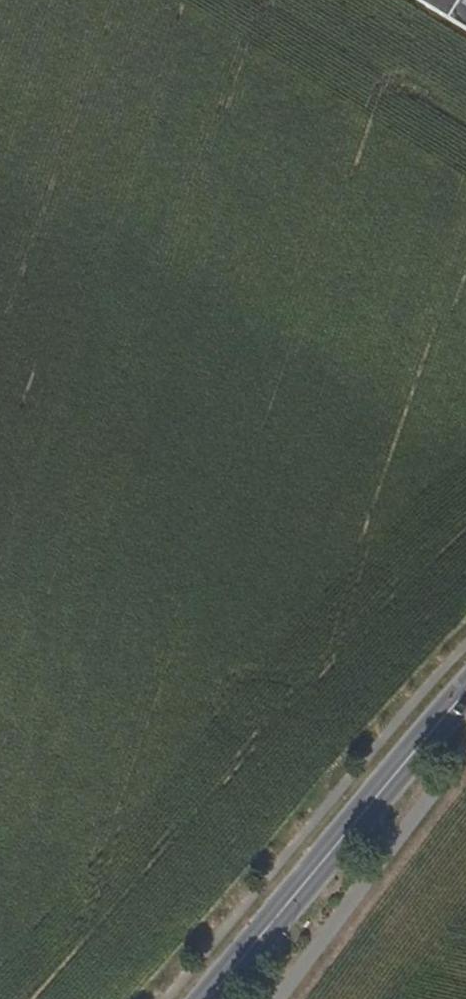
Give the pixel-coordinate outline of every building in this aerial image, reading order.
[(465,29),(465,0),(424,0),(423,2),(465,29)]
